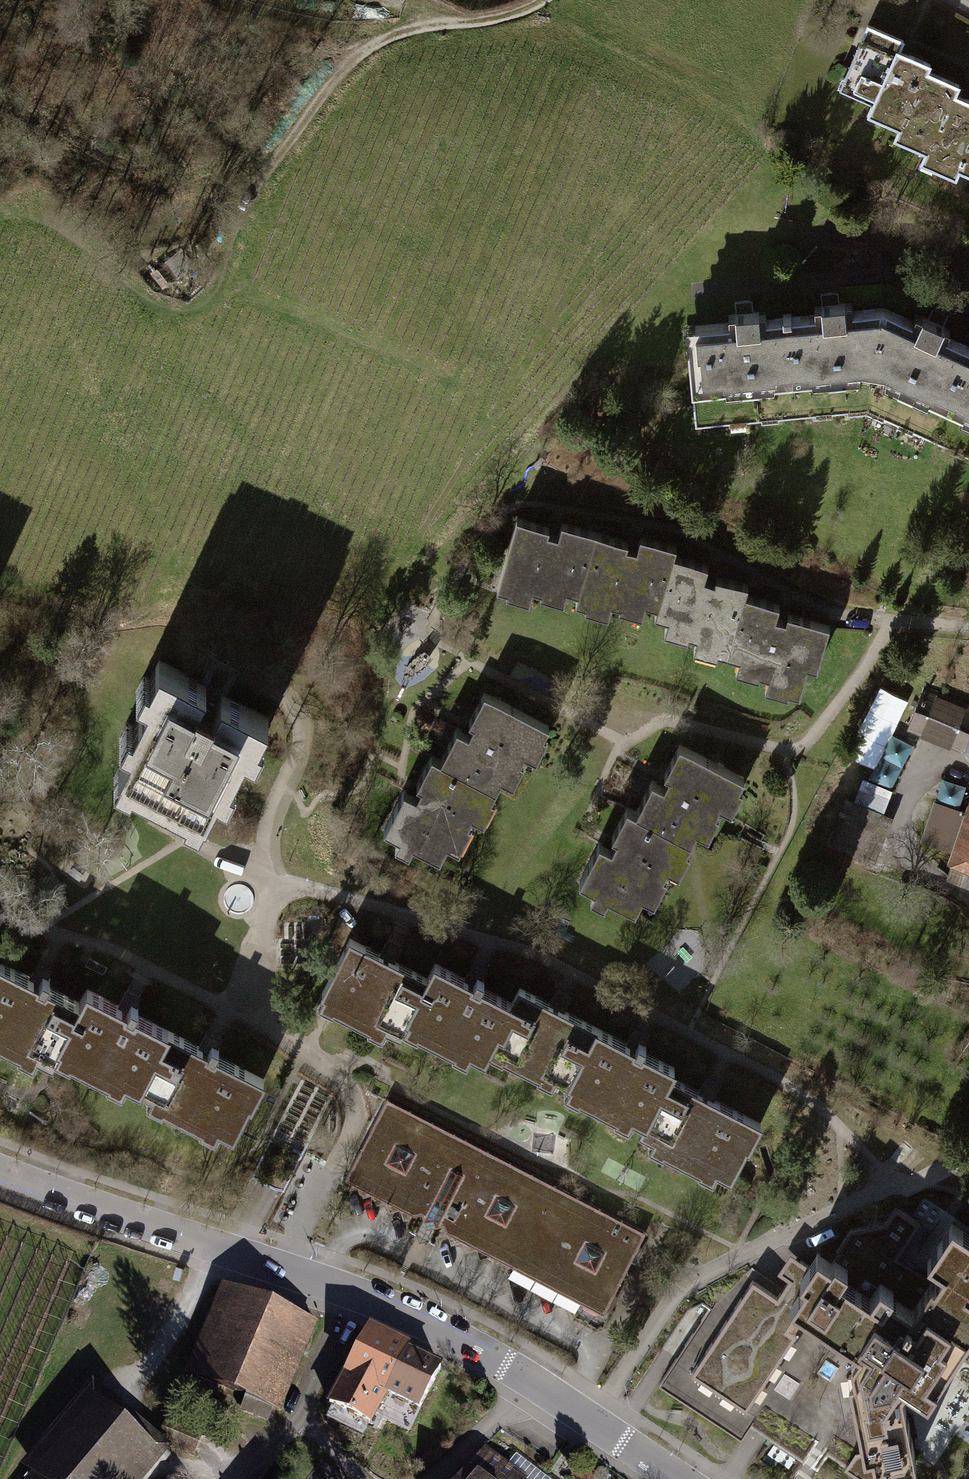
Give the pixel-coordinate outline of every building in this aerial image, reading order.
[(880,119),(900,128),(925,70),(928,63),(904,53),(898,50),(903,40),(867,25),(843,78),(854,83),(850,93),(885,108),(880,119)] [(968,173),(968,100),(959,96),(953,94),(957,84),(925,70),(900,128),(911,133),(907,144),(938,157),(933,168),(955,177),(959,168),(968,173)] [(177,250),(152,270),(161,282),(170,275),(172,278),(189,265),(177,250)] [(846,404),(867,403),(883,308),(844,311),(843,303),(821,305),(822,314),(786,316),(794,416),(814,414),(813,408),(830,407),(831,412),(846,411),(846,404)] [(883,308),(867,403),(884,411),(882,416),(897,422),(899,418),(914,425),(912,430),(930,438),(968,355),(968,347),(939,333),(942,326),(921,316),(917,324),(883,308)] [(776,417),(794,416),(786,316),(759,319),(758,311),(735,313),(735,321),(687,325),(696,425),(728,423),(727,416),(743,415),(744,420),(761,419),(760,414),(775,412),(776,417)] [(552,585),(576,591),(592,531),(560,523),(557,534),(546,531),(547,526),(516,517),(497,587),(516,592),(518,584),(550,592),(552,585)] [(627,541),(592,531),(576,591),(574,601),(595,606),(597,598),(629,607),(631,599),(657,606),(671,555),(673,545),(641,536),(637,549),(626,546),(627,541)] [(706,564),(671,555),(657,606),(654,615),(680,622),(677,631),(709,640),(707,649),(728,655),(744,594),(747,584),(714,575),(713,580),(702,577),(706,564)] [(959,580),(968,584),(968,556),(959,580)] [(778,603),(744,594),(728,655),(751,660),(748,670),(780,679),(778,688),(799,694),(807,666),(816,668),(827,624),(786,613),(785,619),(775,616),(778,603)] [(135,774),(131,782),(171,802),(184,809),(188,802),(203,810),(223,772),(229,775),(253,729),(259,733),(268,715),(226,693),(234,677),(238,668),(212,655),(199,681),(156,659),(148,676),(155,679),(132,724),(137,726),(117,765),(135,774)] [(909,727),(965,747),(968,751),(968,707),(921,691),(909,727)] [(455,729),(440,759),(495,788),(507,766),(516,770),(531,742),(536,745),(546,727),(482,693),(468,721),(473,724),(467,735),(455,729)] [(651,781),(636,811),(691,840),(703,818),(712,822),(727,794),(732,797),(742,779),(678,746),(664,773),(668,776),(665,781),(663,787),(651,781)] [(485,808),(495,788),(440,759),(432,754),(417,783),(423,786),(418,795),(403,787),(382,826),(438,855),(453,827),(460,831),(475,803),(485,808)] [(947,778),(939,798),(960,806),(967,786),(947,778)] [(946,861),(963,867),(959,879),(968,882),(968,796),(946,861)] [(680,860),(691,840),(636,811),(627,807),(613,835),(618,838),(616,842),(614,847),(598,839),(578,878),(634,908),(648,879),(656,883),(671,855),(680,860)] [(399,1031),(406,1017),(427,978),(386,957),(348,937),(320,991),(333,998),(335,998),(331,1005),(369,1025),(373,1018),(399,1031)] [(58,1044),(79,1003),(45,986),(49,978),(43,975),(40,974),(37,981),(0,962),(0,1039),(20,1049),(23,1044),(51,1058),(58,1044)] [(435,962),(427,978),(406,1017),(420,1025),(417,1030),(453,1049),(456,1042),(484,1057),(492,1041),(512,1003),(479,986),(483,979),(478,976),(476,975),(472,982),(435,962)] [(520,988),(512,1003),(492,1041),(506,1049),(503,1056),(539,1075),(543,1068),(568,1081),(596,1027),(557,1007),(520,988)] [(111,1071),(138,1085),(166,1030),(133,1013),(137,1005),(130,1002),(128,1001),(125,1008),(86,989),(79,1003),(58,1044),(72,1051),(68,1058),(108,1077),(111,1071)] [(618,1107),(645,1120),(668,1075),(672,1067),(641,1051),(644,1043),(641,1042),(638,1040),(634,1047),(596,1027),(568,1081),(583,1088),(579,1096),(615,1114),(618,1107)] [(207,1050),(166,1030),(138,1085),(166,1099),(163,1106),(201,1125),(203,1120),(231,1133),(247,1101),(251,1103),(263,1079),(215,1055),(219,1047),(213,1044),(211,1043),(207,1050)] [(760,1122),(668,1075),(645,1120),(640,1130),(666,1144),(663,1150),(699,1169),(703,1161),(728,1174),(744,1144),(748,1145),(760,1122)] [(385,1099),(347,1179),(410,1214),(421,1211),(427,1229),(441,1222),(445,1232),(520,1269),(522,1276),(528,1274),(542,1280),(543,1288),(550,1283),(564,1291),(565,1298),(573,1296),(581,1299),(582,1307),(595,1312),(613,1306),(617,1296),(614,1291),(643,1231),(385,1099)] [(786,1303),(796,1309),(855,1349),(847,1360),(850,1374),(844,1375),(860,1454),(848,1471),(859,1478),(893,1472),(899,1462),(911,1459),(897,1388),(902,1381),(923,1396),(951,1354),(963,1361),(968,1352),(968,1236),(948,1222),(923,1259),(938,1269),(930,1282),(892,1257),(915,1224),(891,1208),(881,1223),(845,1230),(832,1251),(834,1252),(828,1262),(813,1252),(804,1265),(796,1278),(801,1281),(786,1303)] [(748,1279),(686,1371),(741,1408),(792,1333),(784,1328),(796,1309),(786,1303),(801,1281),(796,1278),(804,1265),(797,1260),(773,1296),(748,1279)] [(686,1371),(748,1279),(725,1290),(713,1311),(706,1307),(653,1385),(736,1440),(745,1426),(813,1471),(823,1456),(848,1471),(860,1454),(844,1375),(850,1374),(847,1360),(855,1349),(796,1309),(784,1328),(792,1333),(741,1408),(686,1371)] [(233,1294),(199,1375),(247,1395),(241,1408),(256,1415),(258,1410),(253,1407),(256,1400),(271,1406),(306,1324),(233,1294)] [(364,1333),(330,1403),(332,1404),(326,1416),(362,1433),(368,1422),(377,1426),(381,1417),(408,1430),(438,1368),(419,1359),(422,1353),(407,1346),(404,1352),(364,1333)] [(147,1450),(94,1405),(31,1478),(123,1478),(147,1450)] [(199,1434),(166,1420),(158,1439),(192,1453),(199,1434)] [(460,1477),(462,1478),(515,1478),(502,1469),(479,1452),(460,1477)] [(502,1469),(515,1478),(551,1478),(515,1452),(502,1469)]
